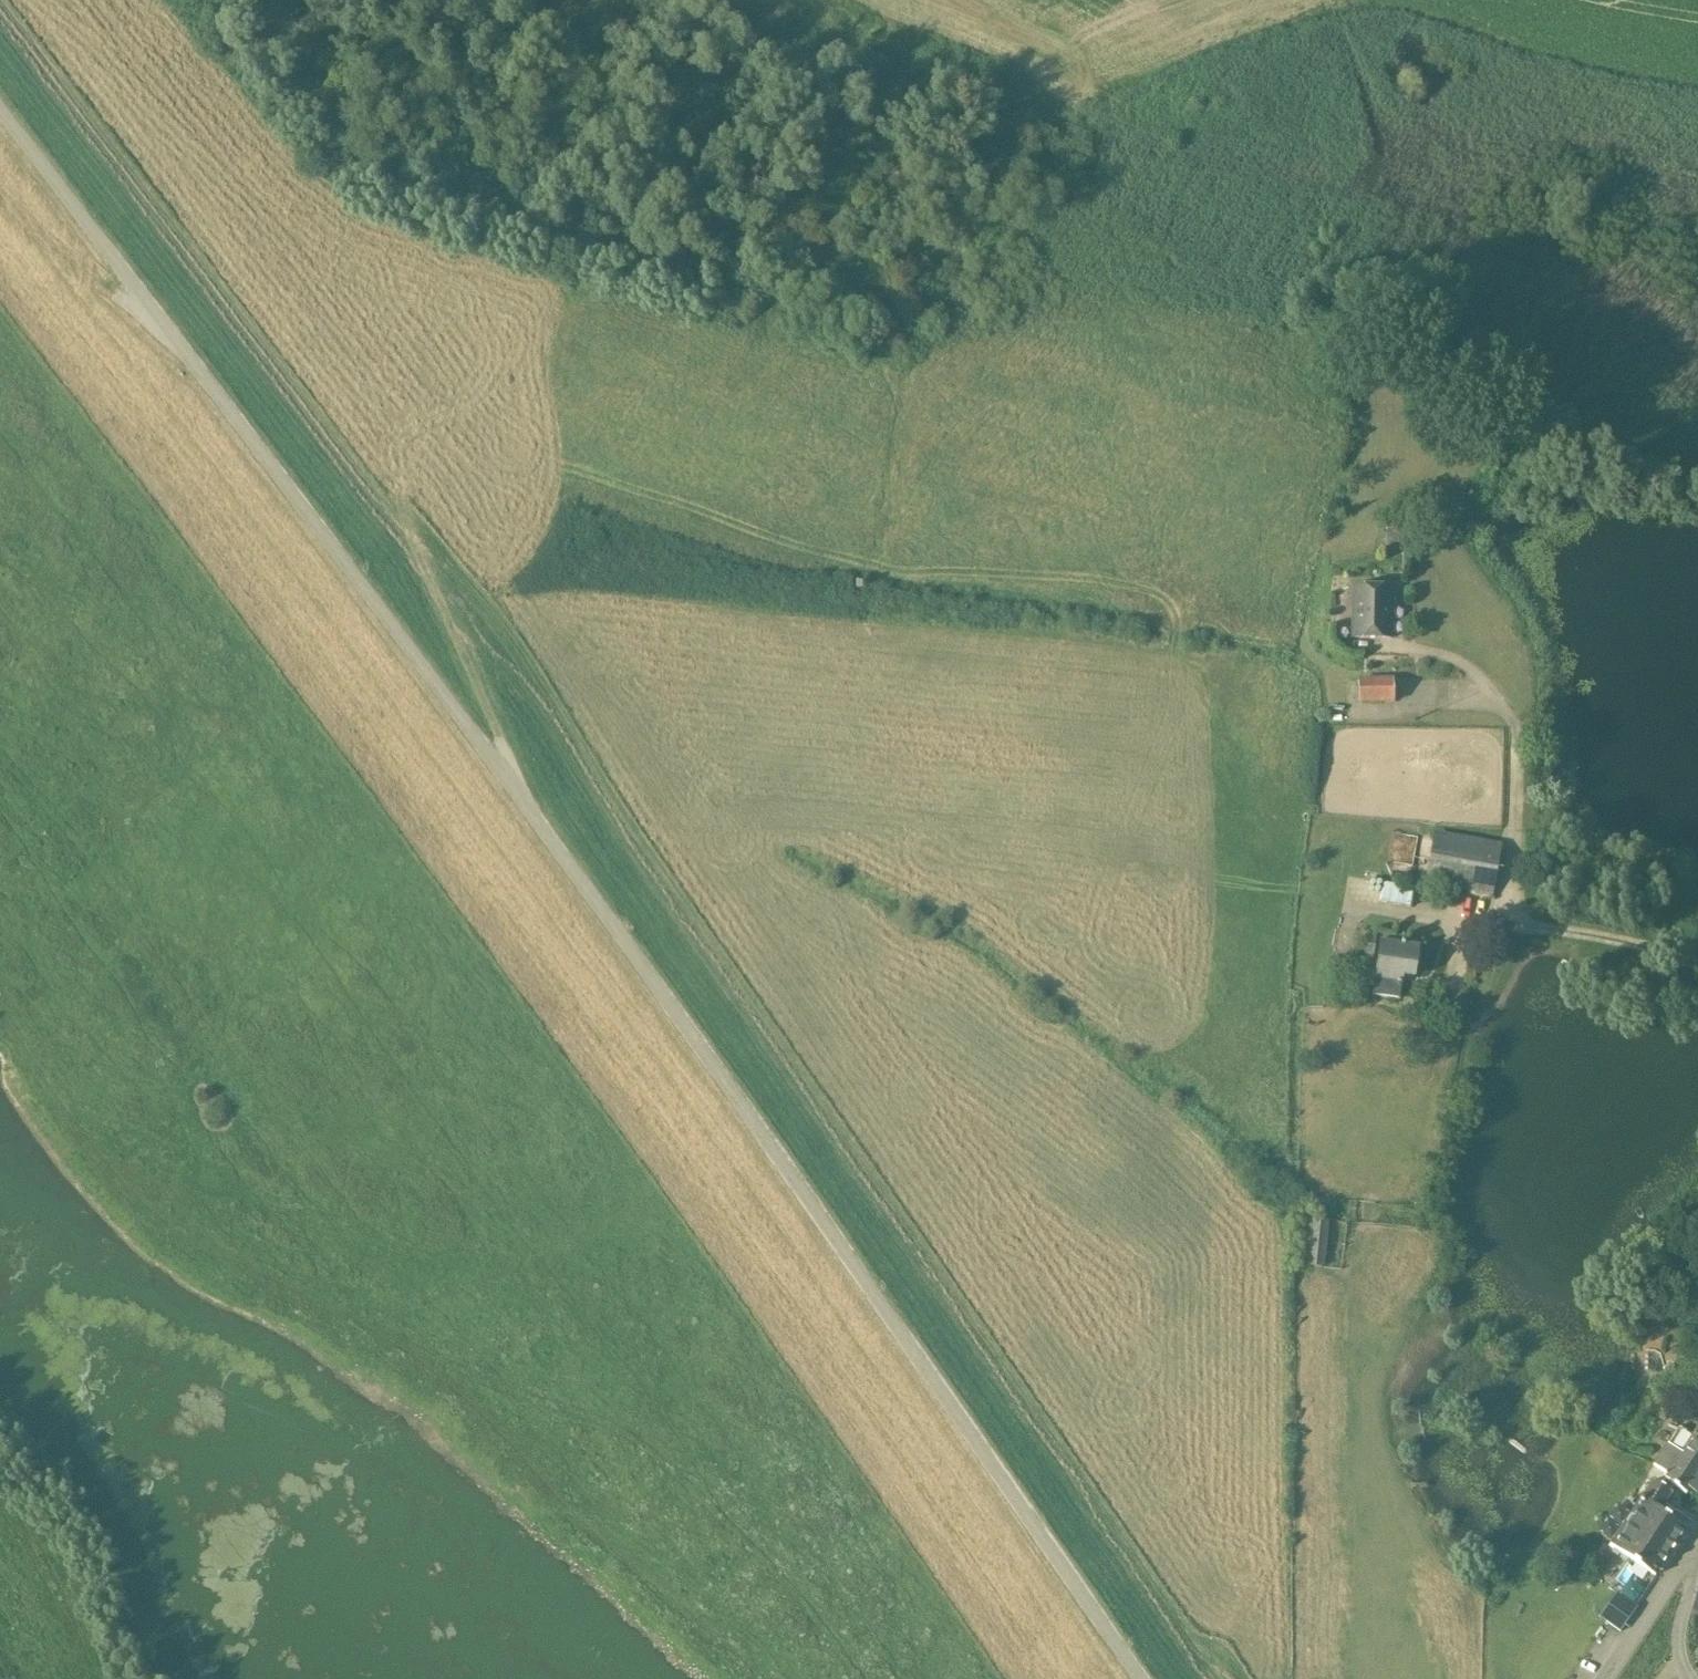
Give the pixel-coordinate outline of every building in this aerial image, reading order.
[(1394,639),(1395,587),(1353,586),(1351,638),(1394,639)] [(1359,703),(1394,701),(1393,678),(1357,679),(1359,703)] [(1413,863),(1415,834),(1390,832),(1389,862),(1413,863)] [(1427,884),(1492,895),(1500,848),(1435,837),(1427,884)] [(1411,906),(1416,874),(1393,869),(1390,883),(1384,882),(1380,900),(1411,906)] [(1419,948),(1419,944),(1380,939),(1380,945),(1366,943),(1362,961),(1377,963),(1373,995),(1400,999),(1403,975),(1415,976),(1417,964),(1421,964),(1423,949),(1419,948)] [(1342,979),(1345,960),(1330,958),(1328,976),(1342,979)] [(1325,1267),(1329,1221),(1305,1219),(1301,1265),(1325,1267)] [(1694,1432),(1681,1423),(1654,1462),(1668,1471),(1665,1476),(1687,1491),(1691,1485),(1697,1490),(1697,1489),(1697,1426),(1694,1432)] [(1656,1573),(1687,1525),(1661,1508),(1672,1490),(1655,1479),(1611,1544),(1656,1573)] [(1622,1589),(1603,1615),(1625,1631),(1644,1605),(1622,1589)]
